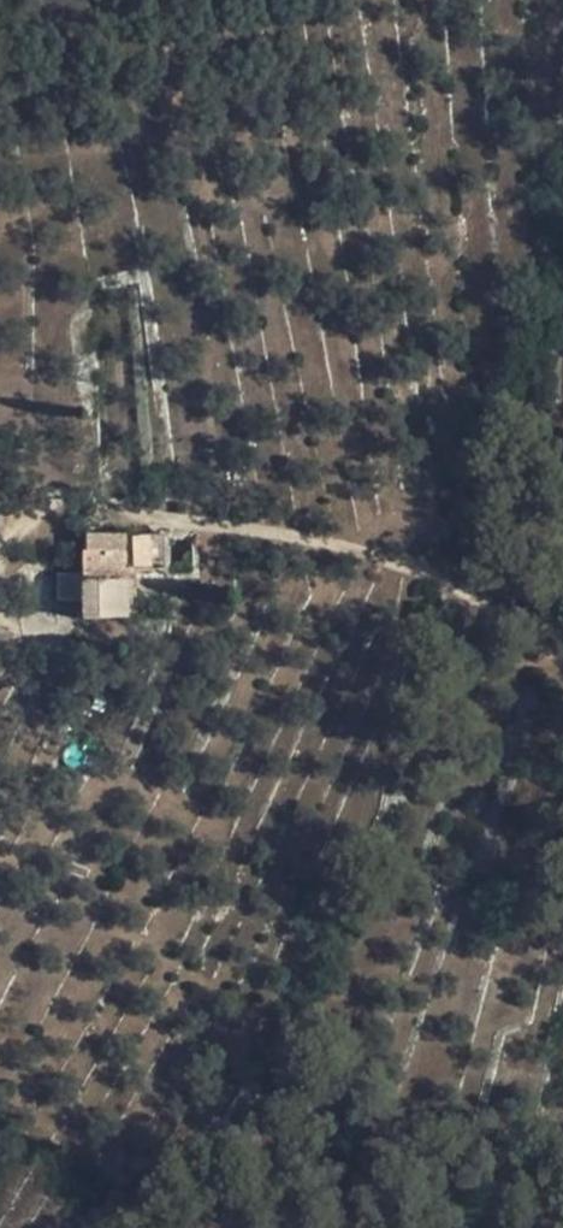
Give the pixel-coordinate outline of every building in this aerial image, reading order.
[(86,552),(88,620),(130,619),(138,618),(137,573),(172,572),(171,533),(93,535),(93,552),(86,552)] [(61,573),(58,597),(78,599),(81,576),(61,573)]
